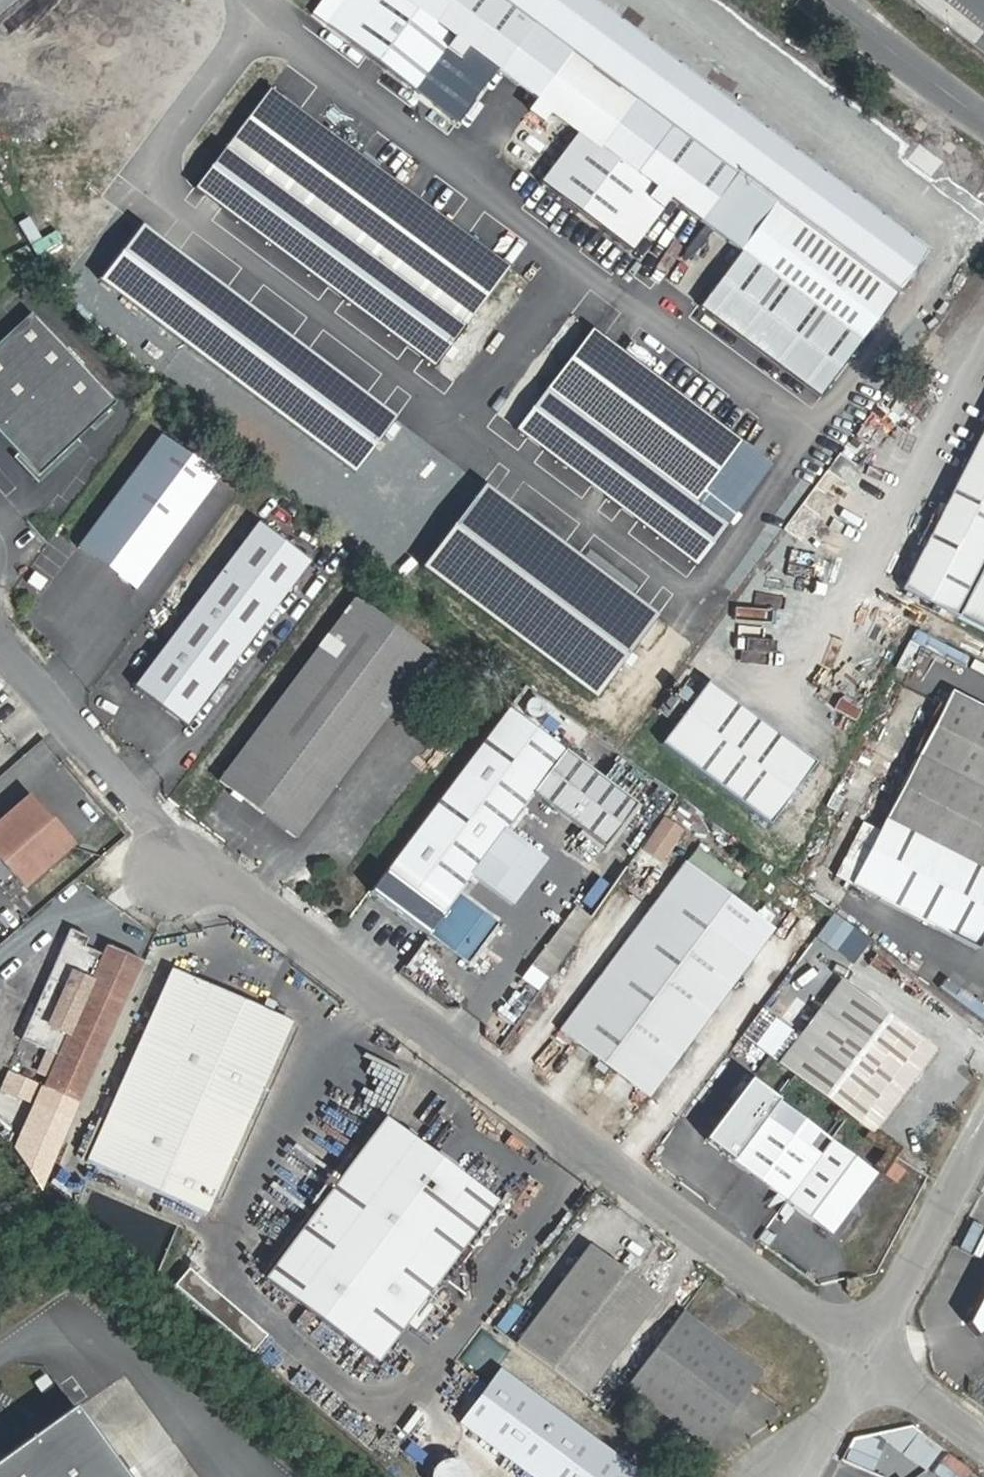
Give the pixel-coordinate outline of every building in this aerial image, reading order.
[(529,34),(483,0),(347,0),(326,27),(413,90),(444,48),(460,60),(467,51),(499,74),(529,34)] [(565,60),(529,34),(499,74),(535,101),(565,60)] [(413,90),(461,125),(499,74),(467,51),(460,60),(444,48),(413,90)] [(703,226),(733,183),(565,60),(535,101),(527,112),(545,125),(554,114),(581,134),(546,184),(636,254),(672,202),(703,226)] [(475,320),(519,259),(274,87),(231,148),(475,320)] [(703,226),(741,254),(773,212),(733,183),(703,226)] [(773,212),(741,254),(703,304),(825,395),(893,302),(773,212)] [(111,430),(130,413),(48,319),(24,341),(22,342),(0,361),(0,430),(49,484),(60,474),(111,430)] [(782,458),(598,326),(553,389),(736,521),(782,458)] [(918,606),(983,476),(983,416),(892,592),(918,606)] [(230,483),(173,441),(101,540),(157,582),(230,483)] [(918,606),(983,640),(983,476),(918,606)] [(610,693),(671,607),(490,481),(430,568),(610,693)] [(319,572),(268,532),(144,698),(195,738),(319,572)] [(147,597),(157,582),(101,540),(89,553),(147,597)] [(441,665),(364,607),(226,791),(303,850),(430,680),(441,665)] [(430,680),(436,685),(446,671),(441,665),(430,680)] [(803,766),(696,686),(650,748),(767,836),(803,766)] [(947,686),(848,882),(972,945),(983,921),(983,706),(947,686)] [(609,849),(641,807),(514,715),(373,910),(428,949),(458,908),(538,798),(609,849)] [(0,837),(0,854),(4,858),(23,880),(34,893),(81,851),(39,802),(0,837)] [(666,812),(647,846),(670,859),(689,824),(666,812)] [(23,880),(4,858),(0,862),(0,881),(9,892),(23,880)] [(769,937),(690,879),(570,1041),(651,1101),(769,937)] [(470,981),(501,939),(458,908),(428,949),(470,981)] [(93,943),(72,935),(23,1044),(61,1061),(47,1093),(83,1109),(128,1005),(144,967),(108,952),(103,966),(86,957),(93,943)] [(108,952),(93,943),(86,957),(103,966),(108,952)] [(264,1019),(174,978),(92,1169),(214,1219),(294,1033),(276,1025),(264,1019)] [(931,1057),(835,984),(774,1069),(846,1121),(871,1140),(931,1057)] [(279,1018),(267,1012),(264,1019),(276,1025),(279,1018)] [(12,1067),(3,1087),(38,1103),(47,1083),(12,1067)] [(730,1164),(785,1203),(830,1142),(776,1102),(730,1164)] [(385,1123),(268,1281),(380,1364),(498,1206),(385,1123)] [(785,1203),(829,1235),(874,1175),(830,1142),(785,1203)] [(653,1298),(591,1252),(524,1342),(586,1389),(653,1298)] [(964,1332),(973,1343),(983,1334),(983,1293),(964,1332)] [(763,1368),(687,1308),(632,1382),(644,1391),(640,1399),(656,1411),(661,1406),(707,1440),(763,1368)] [(507,1367),(466,1423),(539,1476),(647,1476),(648,1476),(507,1367)] [(72,1410),(0,1463),(0,1476),(121,1476),(72,1410)] [(692,1469),(707,1457),(690,1442),(678,1458),(692,1469)]
